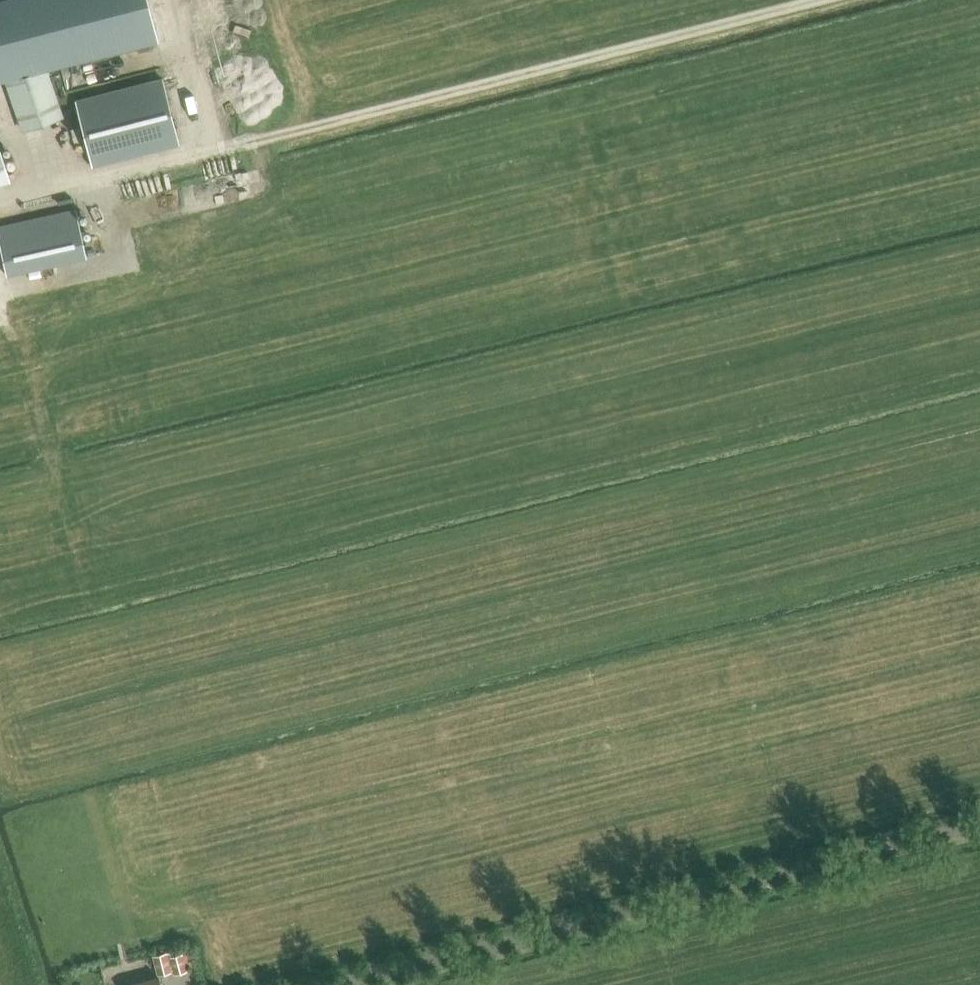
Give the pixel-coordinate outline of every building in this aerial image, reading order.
[(45,63),(6,75),(23,129),(62,117),(45,63)] [(76,101),(92,166),(180,144),(163,79),(76,101)] [(0,149),(0,183),(10,180),(0,149)] [(78,214),(77,209),(0,226),(0,243),(8,275),(87,257),(78,214)] [(167,953),(154,956),(156,965),(159,976),(160,976),(171,973),(167,953)] [(182,954),(171,957),(175,973),(186,970),(182,954)] [(160,976),(159,976),(129,983),(130,984),(162,984),(160,976)]
